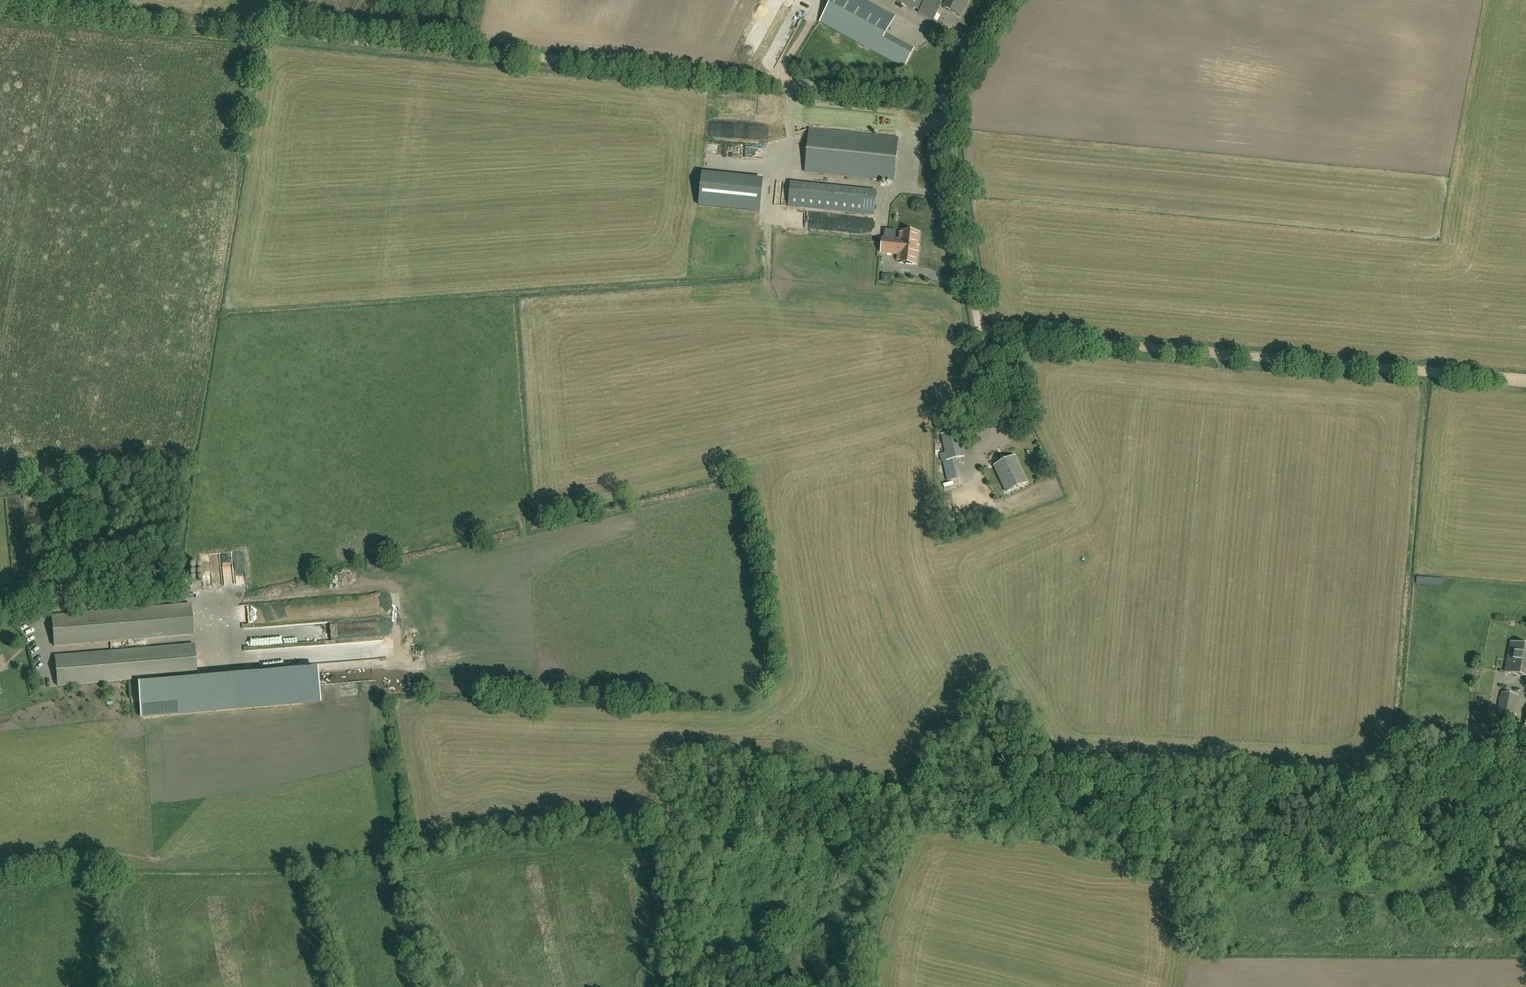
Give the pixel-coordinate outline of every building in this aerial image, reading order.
[(876,52),(886,35),(895,17),(864,0),(832,0),(820,22),(876,52)] [(914,10),(915,8),(920,10),(926,0),(896,0),(914,10)] [(942,5),(939,3),(938,5),(928,0),(926,0),(920,10),(919,12),(933,20),(942,5)] [(942,5),(944,7),(944,8),(959,16),(969,0),(928,0),(938,5),(939,3),(942,5)] [(764,16),(772,21),(777,13),(769,8),(764,16)] [(894,181),(898,139),(809,129),(805,172),(894,181)] [(874,215),(877,192),(791,183),(788,207),(874,215)] [(887,223),(889,236),(896,235),(894,222),(887,223)] [(883,238),(881,253),(898,255),(897,261),(899,261),(899,263),(916,265),(917,253),(918,246),(919,234),(913,233),(908,233),(902,232),(902,233),(900,233),(899,240),(883,238)] [(940,435),(945,454),(940,454),(942,462),(943,462),(947,481),(958,479),(954,460),(964,458),(958,431),(940,435)] [(1007,493),(1027,484),(1014,457),(995,466),(1007,493)] [(946,491),(956,488),(954,482),(944,485),(946,491)] [(70,550),(84,548),(81,533),(80,534),(79,530),(73,531),(75,540),(69,541),(70,550)] [(191,635),(190,620),(189,605),(52,617),(54,646),(191,635)] [(362,644),(362,655),(386,654),(386,643),(362,644)] [(1510,643),(1505,673),(1525,678),(1525,646),(1510,643)] [(58,686),(131,680),(195,675),(192,645),(55,656),(58,686)] [(1514,720),(1519,696),(1501,692),(1497,716),(1514,720)] [(1479,714),(1472,713),(1471,721),(1478,722),(1479,714)] [(1516,751),(1525,754),(1525,734),(1522,732),(1516,751)]
